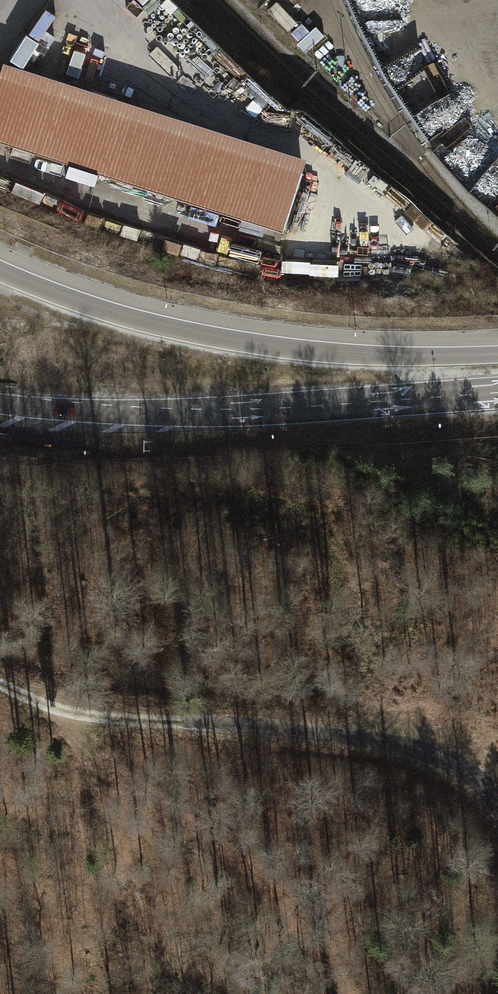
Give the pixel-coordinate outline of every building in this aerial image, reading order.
[(9,59),(22,67),(39,42),(26,33),(9,59)] [(0,70),(0,76),(301,171),(306,158),(2,62),(0,70)] [(282,231),(301,171),(0,76),(0,142),(282,231)]
